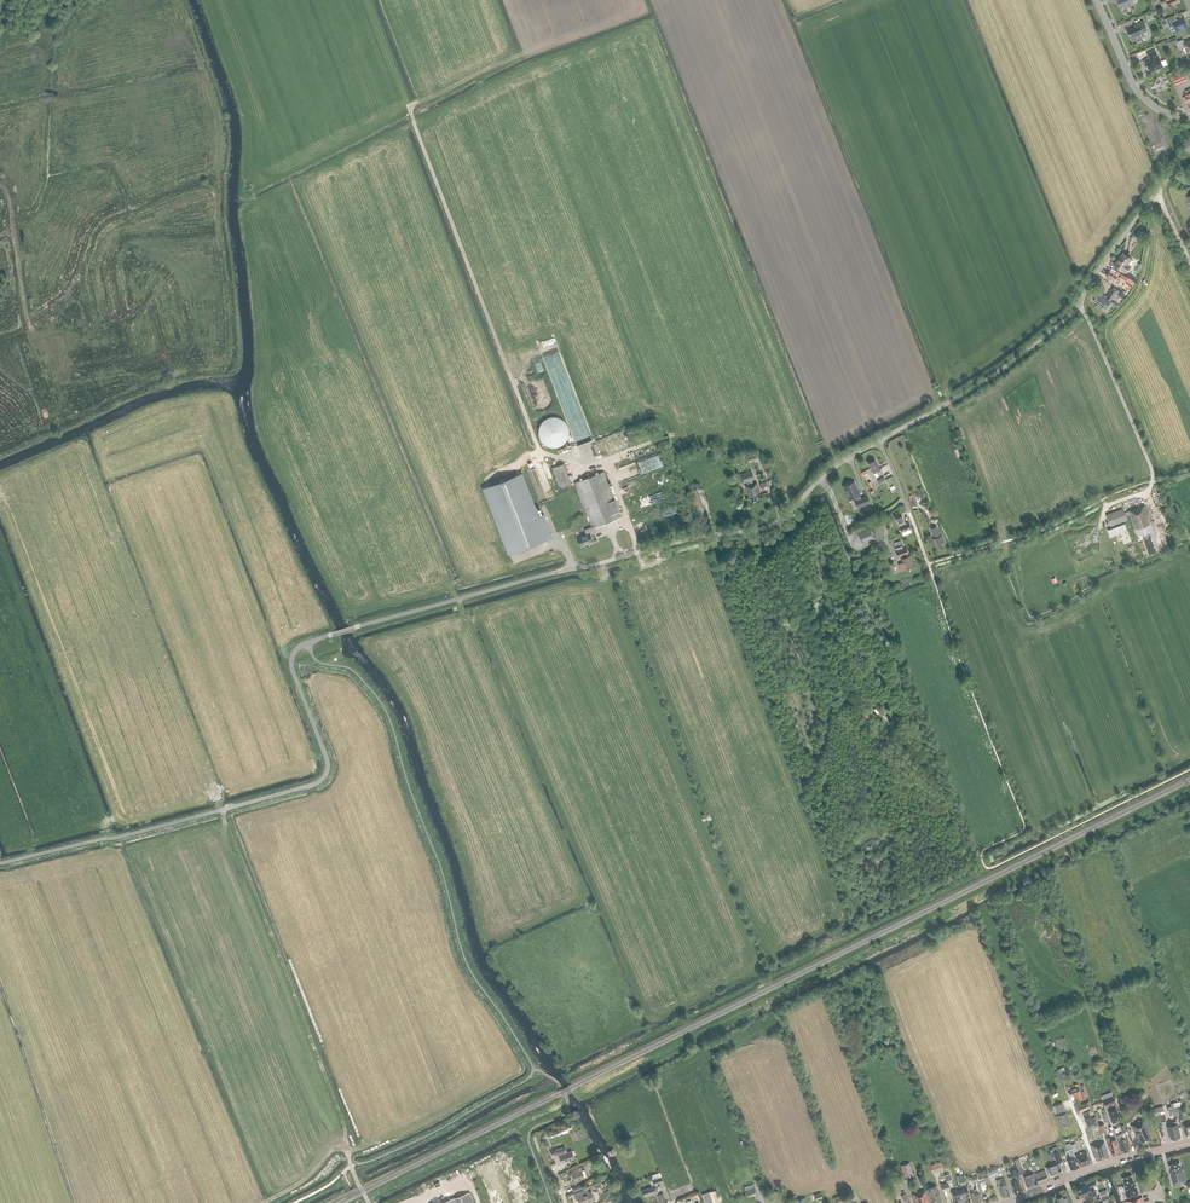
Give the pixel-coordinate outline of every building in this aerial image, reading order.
[(1120,6),(1121,9),(1123,9),(1132,5),(1130,0),(1117,0),(1120,6)] [(1162,4),(1167,2),(1169,6),(1169,7),(1169,8),(1170,9),(1171,10),(1172,10),(1174,10),(1175,9),(1175,8),(1175,6),(1175,5),(1175,4),(1179,2),(1178,0),(1161,0),(1162,4)] [(1175,17),(1167,20),(1170,27),(1174,26),(1178,35),(1185,32),(1183,27),(1187,25),(1184,18),(1176,21),(1175,17)] [(1137,39),(1138,42),(1142,40),(1141,38),(1145,36),(1144,33),(1148,31),(1144,21),(1134,25),(1136,31),(1129,34),(1132,41),(1137,39)] [(1183,39),(1176,42),(1179,49),(1185,46),(1188,54),(1189,53),(1189,40),(1184,43),(1183,39)] [(1147,65),(1147,67),(1147,68),(1148,69),(1149,70),(1150,70),(1151,72),(1163,66),(1161,61),(1159,57),(1158,58),(1157,55),(1155,50),(1147,53),(1149,58),(1151,61),(1147,63),(1148,64),(1147,65)] [(1183,72),(1172,77),(1175,84),(1186,79),(1183,72)] [(1118,264),(1116,267),(1122,271),(1123,271),(1126,273),(1131,267),(1130,266),(1134,261),(1131,259),(1123,253),(1117,263),(1118,264)] [(1114,275),(1109,272),(1106,276),(1108,277),(1107,279),(1114,283),(1115,282),(1118,284),(1121,280),(1123,281),(1125,282),(1126,281),(1128,278),(1126,277),(1122,274),(1117,271),(1114,275)] [(1137,279),(1127,272),(1125,276),(1135,282),(1137,279)] [(1094,301),(1107,309),(1116,294),(1118,295),(1121,292),(1114,288),(1108,298),(1100,293),(1094,301)] [(541,446),(566,445),(565,420),(556,421),(556,424),(546,425),(547,432),(540,433),(541,446)] [(755,453),(749,456),(747,457),(749,463),(758,459),(755,453)] [(880,469),(875,459),(868,463),(873,472),(876,471),(878,476),(876,478),(878,482),(885,478),(883,474),(882,475),(879,469),(880,469)] [(551,467),(558,487),(570,483),(562,462),(551,467)] [(542,464),(528,468),(539,502),(553,497),(542,464)] [(738,475),(741,484),(747,482),(748,485),(745,486),(750,499),(750,498),(752,502),(757,500),(756,497),(761,495),(757,482),(753,484),(751,480),(754,480),(751,471),(738,475)] [(592,527),(584,530),(585,535),(576,538),(580,547),(584,545),(584,546),(589,544),(589,543),(593,542),(590,535),(596,533),(594,527),(621,517),(604,472),(575,483),(592,527)] [(552,537),(543,514),(538,516),(522,473),(484,486),(508,553),(552,537)] [(888,487),(895,484),(892,476),(885,479),(888,487)] [(859,495),(854,481),(843,485),(849,499),(856,496),(857,499),(854,501),(857,507),(870,503),(867,496),(860,498),(859,495)] [(698,495),(695,490),(689,492),(691,498),(698,495)] [(1124,509),(1107,515),(1111,526),(1128,520),(1126,515),(1129,514),(1138,538),(1147,535),(1148,537),(1155,535),(1145,505),(1128,511),(1129,512),(1125,513),(1124,509)] [(893,516),(901,532),(903,535),(911,532),(910,528),(911,528),(908,521),(905,523),(900,513),(893,516)] [(868,526),(857,531),(861,540),(872,536),(868,526)] [(931,528),(934,535),(935,535),(936,537),(933,538),(936,545),(938,544),(939,548),(945,546),(943,542),(945,541),(942,534),(940,535),(936,526),(931,528)] [(893,543),(896,550),(903,548),(900,541),(893,543)] [(903,562),(899,564),(901,570),(905,568),(906,569),(913,567),(912,564),(914,564),(910,555),(908,555),(907,552),(908,552),(906,547),(896,551),(898,556),(901,555),(902,558),(903,562)] [(859,553),(852,555),(853,556),(855,561),(861,558),(859,553)] [(1056,1070),(1064,1087),(1067,1086),(1066,1085),(1067,1084),(1060,1068),(1056,1070)] [(1068,1090),(1070,1095),(1073,1094),(1074,1098),(1076,1098),(1077,1100),(1087,1096),(1082,1084),(1078,1086),(1077,1083),(1067,1087),(1068,1090)] [(1103,1101),(1104,1104),(1115,1100),(1113,1096),(1103,1101)] [(1083,1113),(1090,1110),(1091,1111),(1093,1110),(1089,1101),(1077,1106),(1080,1112),(1082,1111),(1083,1113)] [(1055,1105),(1059,1115),(1058,1115),(1063,1126),(1069,1123),(1067,1119),(1069,1119),(1066,1112),(1062,1102),(1055,1105)] [(1177,1105),(1167,1107),(1169,1113),(1178,1111),(1177,1105)] [(1156,1119),(1157,1123),(1166,1121),(1163,1106),(1153,1108),(1156,1119)] [(1110,1113),(1109,1113),(1112,1124),(1117,1122),(1117,1121),(1120,1120),(1117,1110),(1116,1108),(1109,1110),(1110,1113)] [(1138,1138),(1141,1145),(1152,1140),(1148,1132),(1150,1131),(1145,1119),(1131,1126),(1133,1130),(1136,1136),(1135,1137),(1137,1139),(1138,1138)] [(1169,1126),(1167,1126),(1168,1129),(1170,1139),(1180,1137),(1177,1124),(1176,1121),(1171,1122),(1172,1125),(1169,1126)] [(547,1134),(548,1137),(548,1138),(566,1131),(566,1130),(566,1129),(560,1131),(560,1129),(547,1134)] [(1121,1133),(1117,1135),(1121,1150),(1123,1150),(1124,1152),(1129,1150),(1128,1149),(1130,1148),(1127,1137),(1123,1138),(1121,1133)] [(1110,1149),(1111,1154),(1119,1151),(1115,1139),(1111,1140),(1109,1137),(1106,1138),(1109,1149),(1110,1149)] [(1098,1159),(1108,1155),(1103,1141),(1090,1145),(1094,1157),(1097,1156),(1098,1159)] [(552,1155),(558,1153),(561,1162),(570,1160),(571,1160),(571,1159),(574,1158),(571,1151),(567,1153),(566,1151),(566,1150),(565,1146),(555,1150),(554,1147),(550,1149),(552,1155)] [(1071,1159),(1067,1160),(1068,1163),(1069,1164),(1070,1169),(1079,1166),(1076,1157),(1075,1157),(1072,1148),(1068,1149),(1071,1159)] [(1053,1152),(1057,1163),(1063,1161),(1059,1150),(1053,1152)] [(1076,1155),(1080,1165),(1090,1162),(1086,1152),(1076,1155)] [(901,1165),(906,1179),(914,1176),(909,1162),(901,1165)] [(941,1162),(930,1166),(933,1173),(943,1170),(941,1162)] [(1048,1171),(1049,1171),(1051,1176),(1062,1172),(1060,1166),(1059,1167),(1058,1163),(1047,1167),(1048,1171)] [(1171,1173),(1170,1173),(1173,1185),(1185,1181),(1182,1169),(1181,1170),(1180,1163),(1169,1166),(1171,1173)] [(572,1174),(575,1181),(584,1178),(586,1177),(584,1170),(581,1171),(580,1167),(571,1171),(572,1174)] [(1013,1177),(1014,1180),(1011,1181),(1015,1194),(1021,1192),(1019,1186),(1021,1186),(1019,1178),(1017,1179),(1016,1176),(1019,1175),(1017,1167),(1010,1169),(1013,1177)] [(989,1171),(991,1177),(998,1174),(996,1169),(989,1171)] [(1035,1174),(1038,1183),(1048,1179),(1045,1170),(1035,1174)] [(652,1180),(654,1184),(663,1181),(660,1172),(651,1175),(653,1180),(652,1180)] [(979,1175),(981,1182),(989,1180),(987,1173),(979,1175)] [(1026,1176),(1023,1177),(1024,1180),(1026,1184),(1026,1183),(1028,1188),(1038,1185),(1036,1180),(1034,1173),(1026,1176)] [(966,1182),(964,1174),(957,1176),(959,1183),(966,1182)] [(1124,1186),(1123,1186),(1126,1197),(1138,1194),(1135,1183),(1133,1183),(1131,1175),(1122,1178),(1124,1186)] [(1002,1195),(1003,1197),(1008,1195),(1004,1184),(1002,1178),(996,1180),(998,1186),(997,1186),(1000,1195),(1002,1195)] [(896,1179),(887,1182),(892,1196),(892,1195),(900,1193),(901,1192),(896,1179)] [(1077,1190),(1081,1198),(1085,1196),(1088,1195),(1091,1200),(1098,1197),(1094,1190),(1092,1191),(1090,1187),(1096,1184),(1095,1181),(1081,1187),(1081,1188),(1077,1190)] [(754,1184),(744,1187),(747,1196),(757,1193),(754,1184)] [(646,1195),(647,1197),(658,1193),(655,1185),(642,1190),(644,1196),(646,1195)] [(930,1197),(932,1196),(934,1202),(942,1202),(940,1197),(941,1197),(939,1191),(938,1191),(936,1186),(927,1188),(930,1197)] [(972,1192),(973,1200),(975,1200),(976,1202),(982,1202),(981,1200),(983,1200),(980,1187),(976,1188),(974,1190),(974,1192),(972,1192)] [(955,1202),(963,1202),(971,1202),(968,1190),(967,1191),(966,1188),(953,1191),(954,1196),(953,1197),(955,1202)] [(580,1202),(583,1202),(585,1202),(586,1202),(594,1199),(592,1192),(588,1193),(586,1189),(587,1189),(574,1194),(576,1200),(578,1199),(580,1202)] [(915,1202),(931,1202),(926,1189),(912,1194),(915,1202)] [(441,1202),(473,1202),(469,1192),(451,1199),(441,1202)] [(657,1195),(660,1202),(661,1202),(665,1201),(663,1193),(657,1195)] [(836,1202),(840,1202),(845,1201),(842,1194),(833,1198),(836,1202)]
